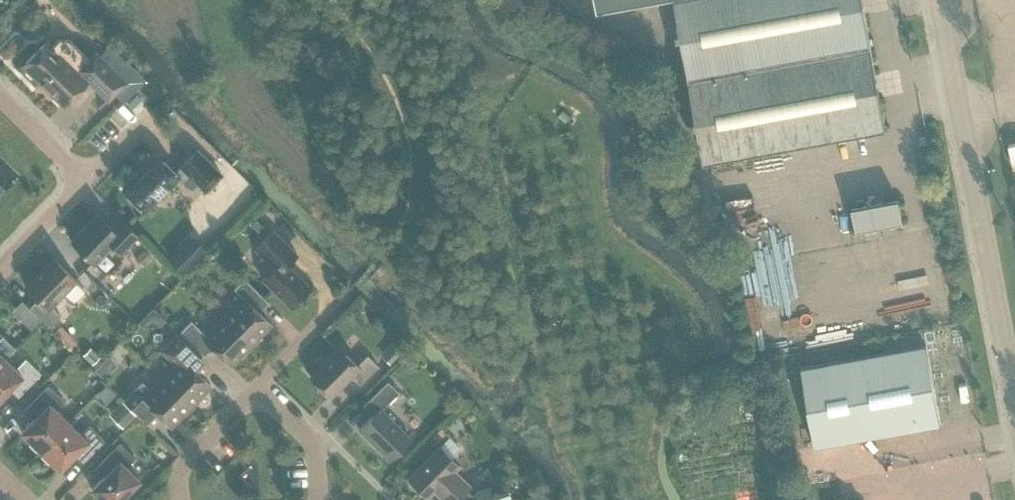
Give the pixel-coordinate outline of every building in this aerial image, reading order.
[(598,9),(648,0),(596,0),(598,9)] [(862,0),(677,0),(691,78),(705,159),(885,126),(870,45),(862,0)] [(124,81),(95,52),(89,58),(69,38),(58,38),(51,45),(46,40),(22,65),(63,106),(88,80),(107,99),(124,81)] [(205,190),(221,174),(196,150),(174,172),(156,154),(122,189),(145,211),(178,178),(184,184),(191,177),(205,190)] [(851,209),(856,232),(902,224),(898,200),(851,209)] [(120,219),(111,228),(97,214),(71,242),(94,264),(112,246),(120,254),(138,236),(120,219)] [(287,264),(297,254),(273,231),(255,249),(273,267),(262,279),(290,307),(310,287),(287,264)] [(170,257),(167,260),(183,275),(206,250),(203,247),(191,235),(170,257)] [(53,259),(25,287),(37,299),(29,307),(50,326),(60,315),(52,307),(77,282),(75,280),(53,259)] [(179,278),(170,269),(160,280),(170,288),(179,278)] [(222,316),(221,316),(252,346),(251,344),(271,324),(251,305),(260,296),(267,303),(268,302),(244,278),(233,288),(243,298),(223,317),(222,316)] [(35,313),(25,324),(30,329),(40,319),(35,313)] [(251,347),(252,346),(221,316),(221,317),(222,318),(205,335),(191,321),(180,333),(203,356),(204,355),(203,354),(211,346),(230,365),(250,345),(251,347)] [(4,358),(5,359),(15,349),(0,334),(0,362),(4,358)] [(191,405),(211,385),(202,377),(212,368),(201,358),(176,335),(161,350),(176,365),(163,378),(162,377),(161,377),(192,407),(191,405)] [(389,364),(401,352),(391,342),(379,354),(389,364)] [(926,345),(800,368),(814,447),(940,424),(926,345)] [(83,355),(92,364),(100,356),(91,347),(83,355)] [(350,375),(359,384),(378,366),(367,355),(356,365),(339,348),(311,377),(330,396),(350,375)] [(4,358),(0,362),(0,398),(13,385),(21,393),(40,373),(25,358),(15,369),(5,359),(4,358)] [(99,365),(94,370),(104,379),(109,374),(99,365)] [(192,408),(192,407),(161,377),(161,378),(162,379),(144,398),(135,388),(124,400),(148,424),(149,423),(142,416),(151,407),(170,426),(190,406),(192,408)] [(363,405),(372,414),(358,429),(389,459),(410,438),(381,409),(398,392),(387,381),(363,405)] [(36,416),(21,432),(40,450),(68,422),(56,410),(64,401),(47,385),(27,406),(36,416)] [(113,418),(123,428),(136,415),(126,405),(113,418)] [(89,425),(80,434),(68,422),(40,450),(59,469),(75,453),(83,462),(104,440),(89,425)] [(119,443),(98,465),(106,473),(91,489),(102,499),(118,499),(138,479),(126,467),(134,458),(119,443)] [(408,477),(428,497),(435,489),(440,494),(438,495),(444,499),(456,499),(469,486),(454,471),(459,466),(439,446),(408,477)] [(505,480),(474,491),(478,499),(512,499),(505,480)]
